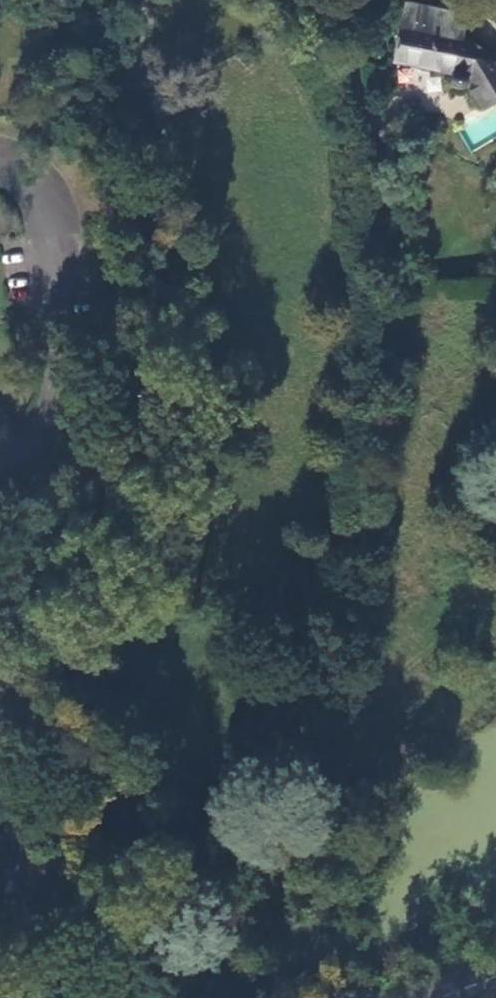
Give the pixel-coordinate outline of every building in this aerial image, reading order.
[(495,18),(495,13),(489,0),(483,0),(466,7),(495,18)] [(492,60),(462,38),(466,16),(408,5),(397,61),(452,72),(450,74),(450,75),(450,79),(450,80),(451,82),(452,83),(454,85),(457,86),(458,87),(462,87),(464,86),(466,85),(467,84),(469,82),(482,106),(495,98),(495,58),(492,60)]
